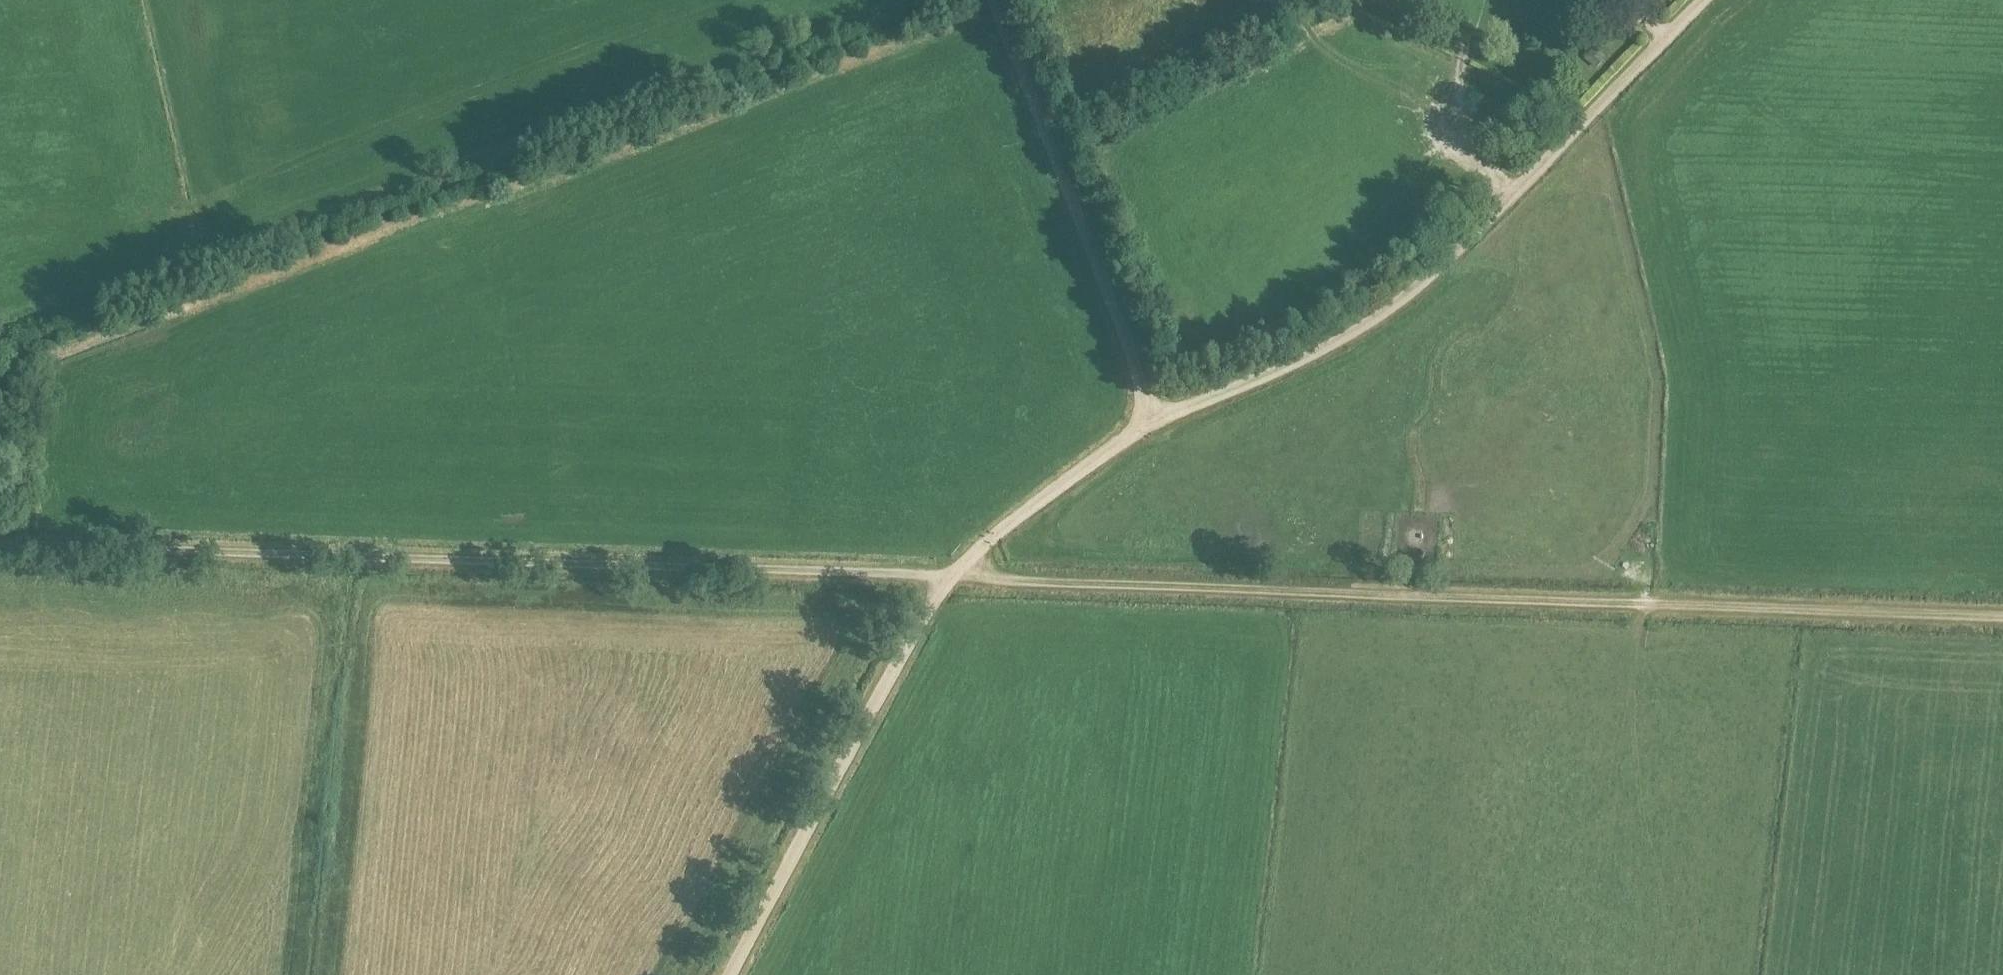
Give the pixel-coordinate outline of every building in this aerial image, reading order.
[(1609,56),(1599,47),(1588,58),(1599,68),(1609,56)]
